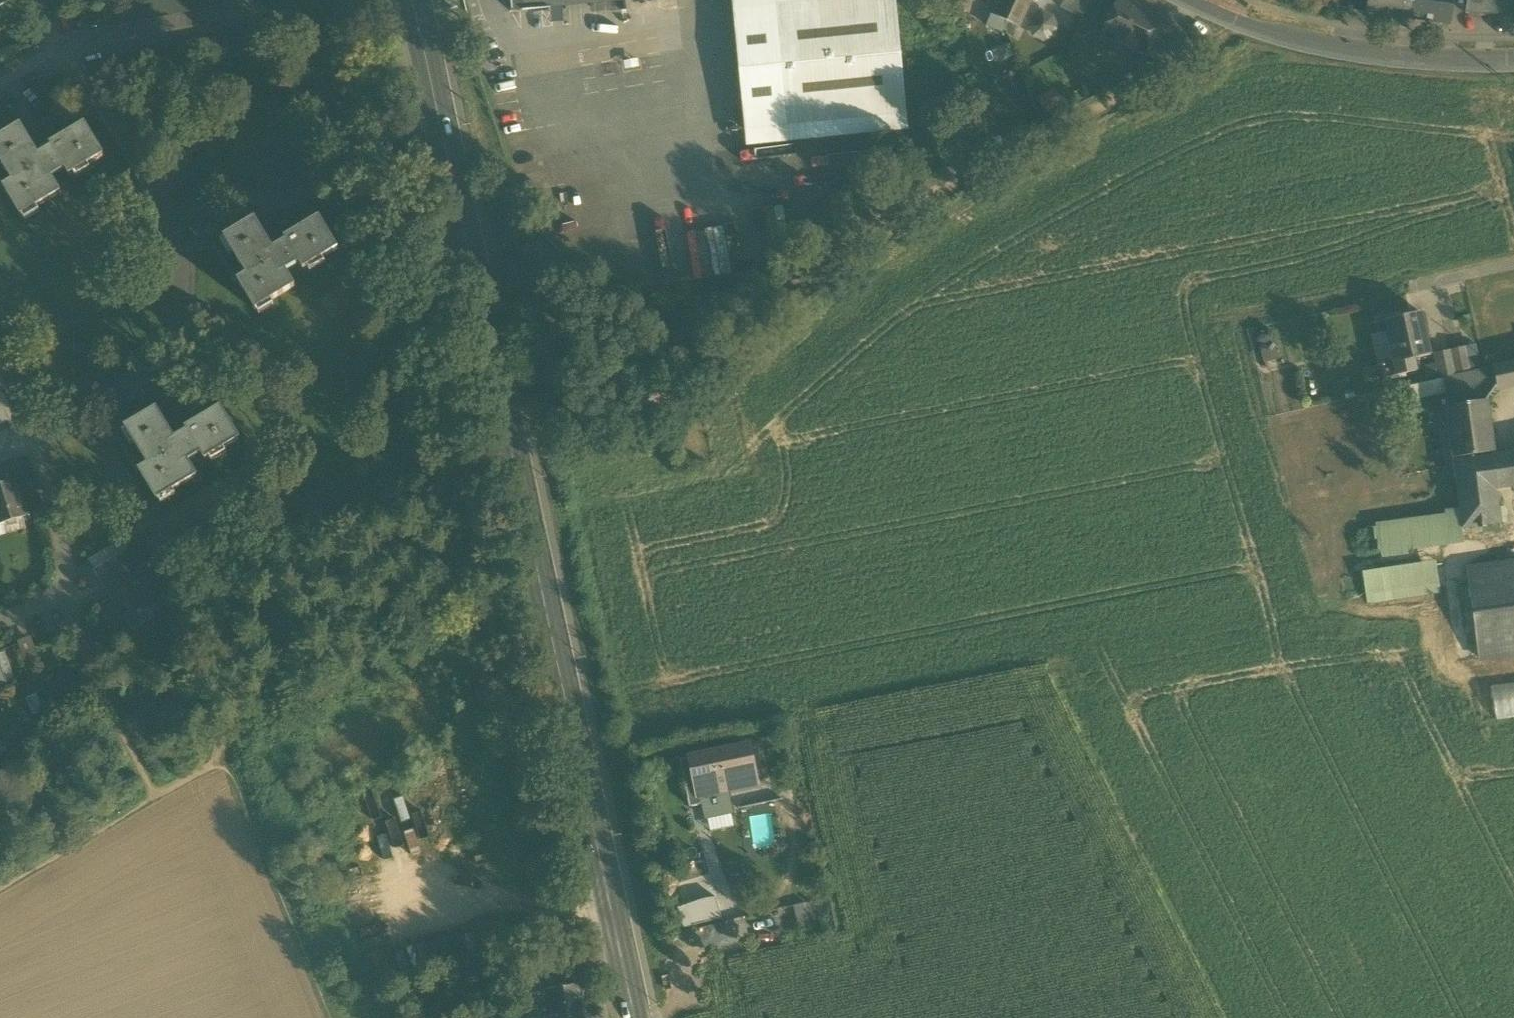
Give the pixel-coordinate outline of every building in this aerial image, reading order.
[(103,6),(108,28),(160,18),(223,5),(250,0),(132,0),(103,6)] [(511,11),(622,0),(510,0),(511,11)] [(733,10),(774,6),(832,0),(732,0),(733,10)] [(774,6),(785,126),(906,115),(895,0),(832,0),(774,6)] [(1007,21),(1017,0),(1003,0),(996,16),(1007,21)] [(1007,21),(1018,27),(1031,0),(1017,0),(1007,21)] [(1083,19),(1092,0),(1064,0),(1064,1),(1060,8),(1083,19)] [(1148,51),(1161,24),(1163,19),(1156,16),(1157,15),(1141,8),(1123,0),(1118,0),(1104,29),(1119,37),(1117,41),(1133,49),(1135,44),(1147,50),(1148,51)] [(1408,19),(1411,1),(1411,0),(1370,0),(1368,12),(1408,19)] [(1499,14),(1490,0),(1467,0),(1465,13),(1483,16),(1499,14)] [(1499,14),(1511,6),(1507,0),(1490,0),(1499,14)] [(1449,25),(1452,7),(1411,1),(1408,19),(1449,25)] [(745,130),(785,126),(774,6),(733,10),(736,46),(745,130)] [(1054,16),(1043,11),(1032,16),(1028,27),(1033,37),(1043,41),(1054,37),(1058,27),(1054,16)] [(1007,21),(996,16),(991,14),(986,25),(1008,35),(1004,28),(1007,21)] [(1013,37),(1018,27),(1007,21),(1004,28),(1008,35),(1013,37)] [(1145,55),(1159,61),(1180,51),(1187,36),(1161,24),(1148,51),(1147,50),(1145,55)] [(1102,34),(1117,41),(1119,37),(1104,29),(1102,34)] [(1133,49),(1145,55),(1147,50),(1135,44),(1133,49)] [(102,60),(106,83),(118,80),(113,58),(102,60)] [(1061,105),(1054,89),(1037,96),(1044,112),(1061,105)] [(785,126),(745,130),(746,146),(908,130),(906,115),(785,126)] [(21,216),(38,206),(38,208),(62,194),(53,179),(67,170),(71,177),(104,157),(86,126),(53,146),(54,148),(40,157),(22,127),(0,140),(0,159),(13,181),(4,187),(21,216)] [(775,208),(755,209),(756,234),(776,233),(775,208)] [(239,281),(256,309),(271,300),(272,301),(296,287),(287,272),(300,264),(304,270),(338,249),(319,218),(285,239),(287,242),(273,251),(254,220),(225,238),(247,275),(239,281)] [(1413,359),(1430,355),(1421,312),(1384,320),(1386,331),(1393,361),(1393,363),(1413,359)] [(1279,359),(1271,329),(1255,333),(1263,364),(1279,359)] [(1393,361),(1386,331),(1370,335),(1377,365),(1380,364),(1393,361)] [(1476,344),(1464,346),(1470,370),(1481,367),(1476,344)] [(1450,350),(1455,373),(1470,370),(1464,346),(1450,350)] [(1434,354),(1440,378),(1442,377),(1455,374),(1455,373),(1450,350),(1434,354)] [(1396,376),(1416,371),(1413,359),(1393,363),(1396,376)] [(1383,379),(1396,376),(1393,363),(1393,361),(1380,364),(1383,379)] [(1513,384),(1513,363),(1489,369),(1494,389),(1513,384)] [(1486,401),(1494,389),(1489,369),(1442,379),(1444,393),(1446,407),(1486,401)] [(1442,377),(1408,385),(1412,401),(1444,393),(1442,379),(1442,377)] [(1446,407),(1452,458),(1493,452),(1486,401),(1446,407)] [(140,470),(157,499),(196,477),(191,467),(240,439),(222,408),(173,437),(157,409),(127,427),(149,465),(140,470)] [(1456,486),(1459,508),(1462,529),(1501,523),(1496,489),(1513,486),(1513,453),(1493,456),(1493,452),(1452,458),(1456,486)] [(23,517),(28,515),(17,478),(0,483),(0,524),(23,517)] [(1464,544),(1462,529),(1459,508),(1444,510),(1445,514),(1375,523),(1379,560),(1414,555),(1413,550),(1464,544)] [(0,524),(0,533),(1,536),(27,528),(23,517),(0,524)] [(139,612),(140,613),(143,611),(142,610),(176,590),(140,530),(123,540),(129,549),(96,569),(100,576),(104,574),(108,581),(104,583),(108,590),(115,586),(118,591),(111,595),(112,597),(126,589),(139,612)] [(90,560),(96,569),(129,549),(123,540),(90,560)] [(1362,571),(1367,605),(1439,595),(1435,561),(1362,571)] [(1480,659),(1513,655),(1513,563),(1468,569),(1480,659)] [(100,576),(104,583),(108,581),(104,574),(100,576)] [(108,590),(111,595),(118,591),(115,586),(108,590)] [(40,657),(36,647),(32,635),(17,641),(25,662),(40,657)] [(0,653),(0,666),(6,683),(16,679),(6,651),(0,653)] [(8,689),(6,683),(0,666),(0,692),(8,689)] [(1499,717),(1513,715),(1513,681),(1494,683),(1499,717)] [(33,717),(45,712),(37,693),(25,698),(33,717)] [(3,746),(22,732),(20,726),(0,733),(0,739),(3,746)] [(729,791),(756,785),(748,746),(690,758),(699,797),(701,797),(729,791)] [(701,805),(702,804),(701,797),(699,797),(690,758),(679,760),(689,807),(701,805)] [(701,805),(704,818),(707,818),(731,813),(734,812),(729,791),(701,797),(702,804),(701,805)] [(734,826),(731,813),(707,818),(709,832),(734,826)] [(704,898),(687,904),(694,925),(721,918),(715,897),(704,898)] [(812,928),(805,903),(793,906),(799,931),(812,928)] [(684,929),(694,925),(687,904),(677,908),(684,929)] [(527,1006),(529,1017),(550,1012),(549,1001),(547,990),(543,971),(522,977),(527,1006)] [(552,1017),(585,1017),(579,984),(547,990),(549,1001),(550,1012),(552,1017)]
